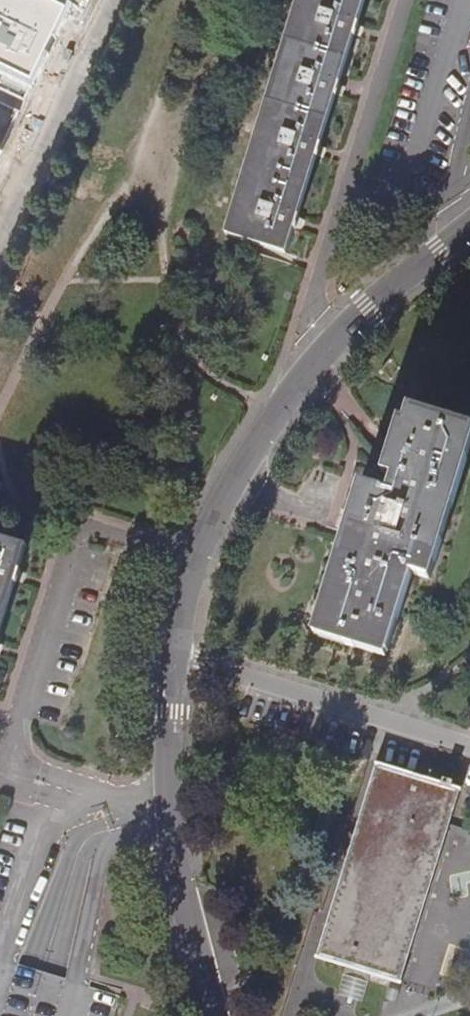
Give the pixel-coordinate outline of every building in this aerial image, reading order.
[(233,235),(289,253),(366,0),(305,0),(303,4),(298,2),(290,28),(296,29),(287,56),(282,54),(272,88),(277,90),(269,116),(263,114),(253,149),(259,151),(248,188),(241,186),(231,221),(237,223),(233,235)] [(290,28),(282,54),(287,56),(296,29),(290,28)] [(272,88),(263,114),(269,116),(277,90),(272,88)] [(253,149),(241,186),(248,188),(259,151),(253,149)] [(227,233),(233,235),(237,223),(231,221),(227,233)] [(405,405),(395,435),(400,437),(410,406),(405,405)] [(442,539),(436,537),(447,504),(453,506),(468,458),(462,456),(469,428),(469,426),(410,406),(400,437),(395,435),(383,472),(393,476),(388,491),(360,482),(342,539),(348,541),(343,557),(337,555),(322,604),(328,605),(319,635),(357,647),(359,641),(388,651),(412,573),(430,578),(442,539)] [(462,456),(468,458),(469,451),(469,428),(462,456)] [(442,539),(453,506),(447,504),(436,537),(442,539)] [(27,545),(0,536),(0,633),(27,545)] [(342,539),(337,555),(343,557),(348,541),(342,539)] [(313,634),(319,635),(328,605),(322,604),(313,634)] [(386,657),(388,651),(359,641),(357,647),(386,657)] [(460,788),(377,762),(318,955),(400,981),(460,788)]
